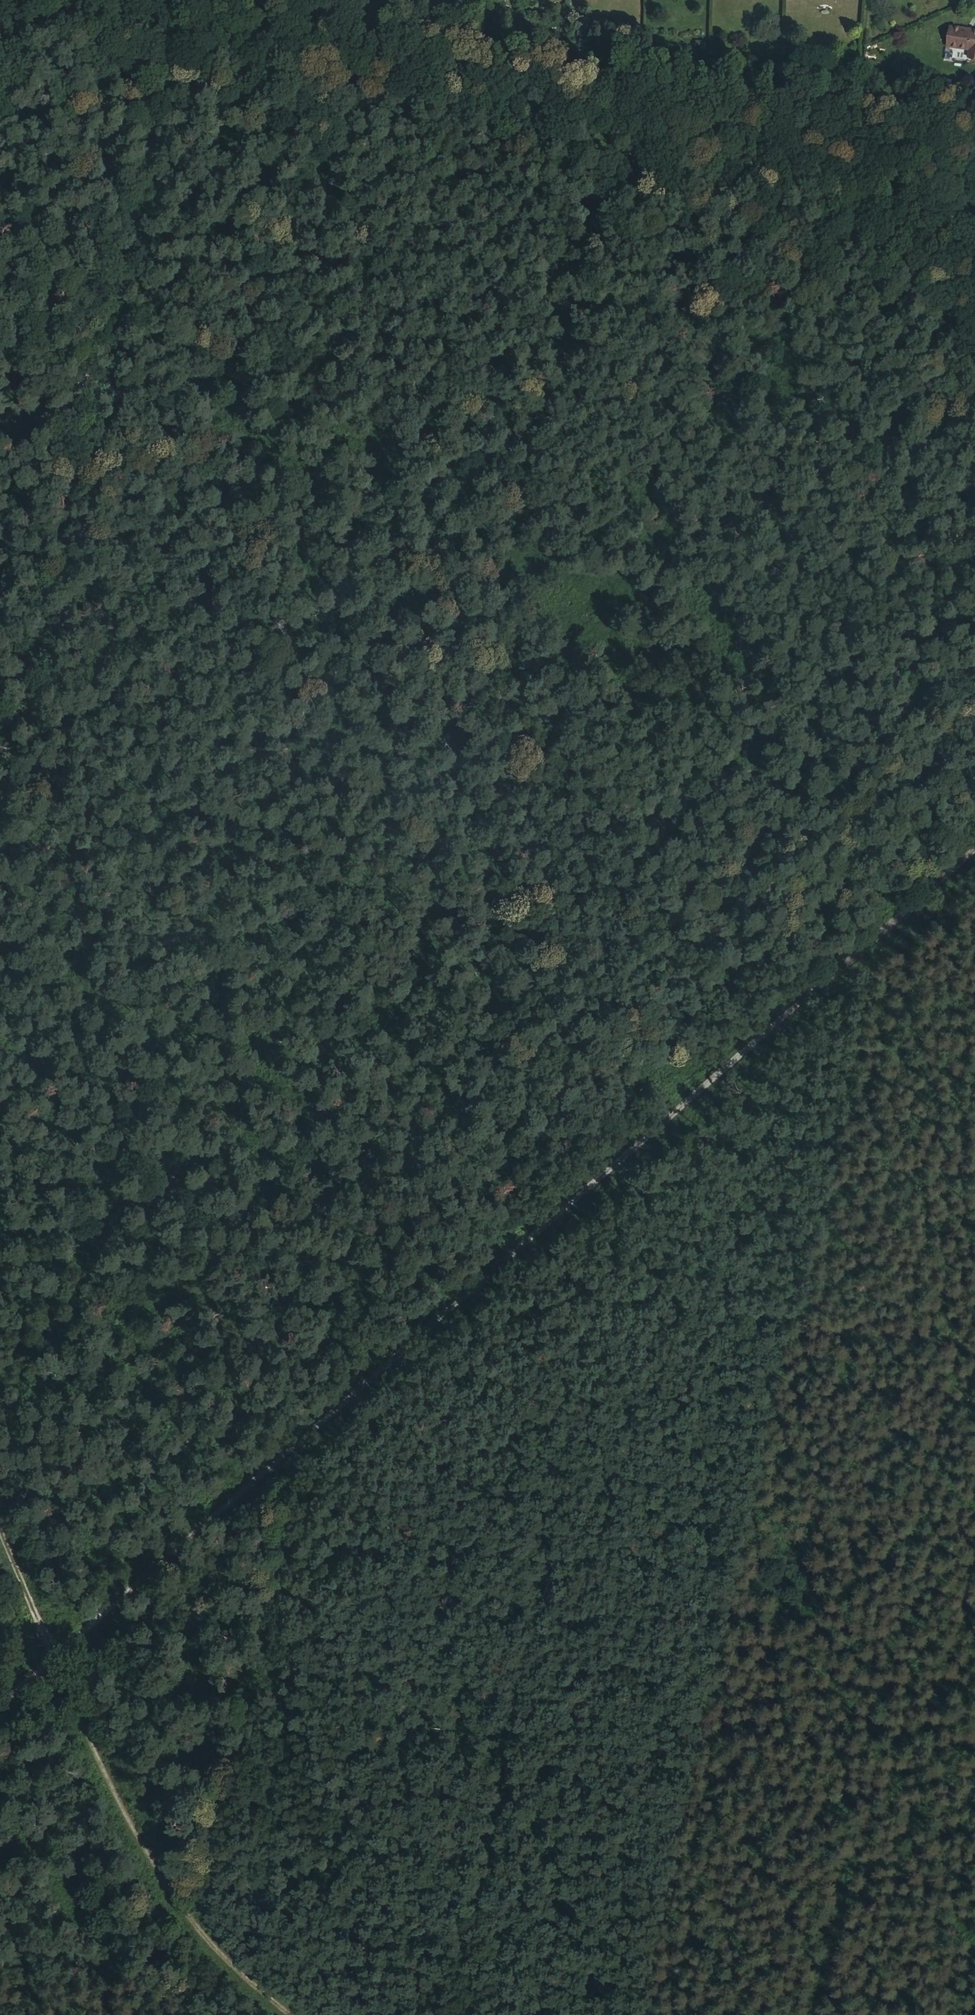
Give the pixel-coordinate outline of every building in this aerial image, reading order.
[(968,28),(950,25),(946,45),(969,49),(968,58),(974,59),(974,32),(967,31),(968,28)]
